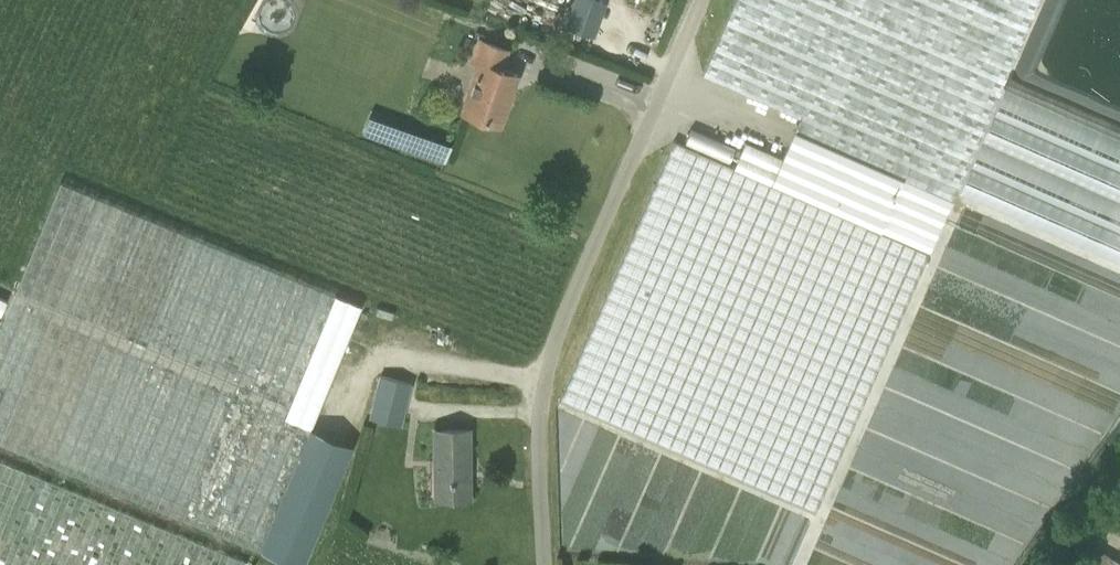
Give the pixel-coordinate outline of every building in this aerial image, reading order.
[(815,513),(1040,0),(736,0),(703,75),(800,117),(782,157),(745,142),(734,168),(674,142),(559,401),(815,513)] [(501,69),(508,50),(480,40),(473,60),(481,63),(464,111),(500,123),(517,75),(501,69)] [(261,551),(312,429),(362,308),(61,182),(0,328),(0,443),(261,551)] [(1094,450),(1105,434),(1119,413),(1119,291),(994,247),(957,221),(940,267),(932,278),(923,305),(974,324),(995,339),(1061,362),(1055,379),(1048,389),(1043,404),(1062,411),(1053,436),(1094,450)] [(400,425),(412,382),(382,375),(370,417),(400,425)] [(261,551),(294,564),(303,564),(353,446),(312,429),(261,551)] [(437,498),(470,498),(469,429),(436,429),(437,498)] [(256,564),(117,508),(0,460),(0,564),(256,564)] [(1093,546),(1081,564),(1119,564),(1119,563),(1093,546)]
